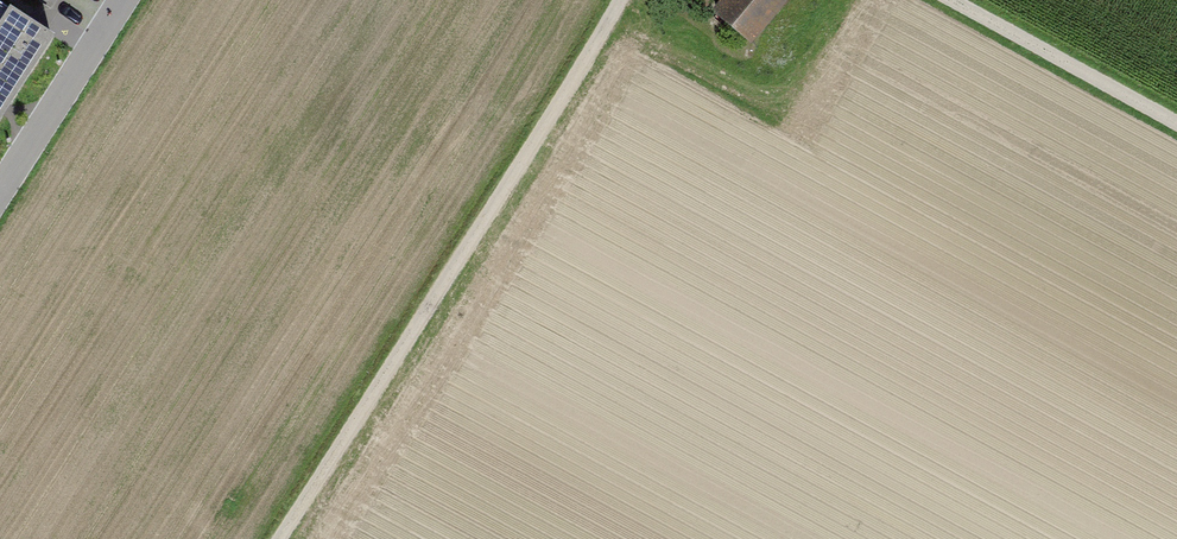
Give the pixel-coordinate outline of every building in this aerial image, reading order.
[(758,36),(787,0),(731,0),(718,16),(752,43),(758,36)] [(0,4),(0,117),(51,36),(0,4)]
